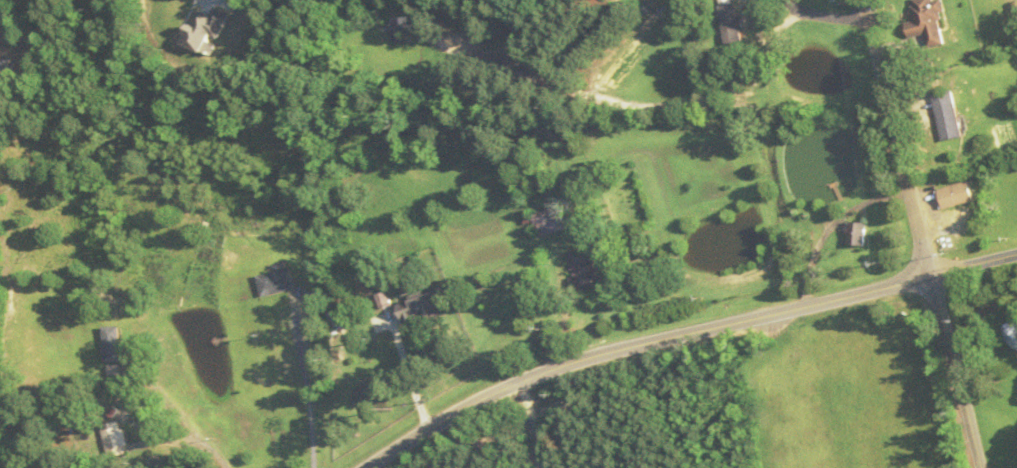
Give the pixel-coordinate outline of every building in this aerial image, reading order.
[(927,35),(930,48),(948,45),(941,0),(937,1),(936,0),(914,0),(917,22),(908,23),(910,38),(927,35)] [(745,41),(738,4),(720,7),(726,45),(745,41)] [(414,17),(393,17),(393,42),(414,42),(414,17)] [(965,137),(956,91),(935,95),(943,141),(965,137)] [(978,199),(971,180),(940,191),(946,210),(978,199)] [(533,213),(540,237),(566,229),(559,205),(533,213)] [(867,244),(867,221),(851,221),(851,244),(867,244)] [(258,275),(263,296),(296,287),(291,267),(258,275)] [(407,321),(449,310),(444,290),(401,301),(407,321)] [(999,333),(1016,351),(1016,316),(999,333)] [(104,361),(123,361),(123,325),(104,325),(104,361)] [(130,450),(120,420),(100,427),(111,457),(130,450)]
